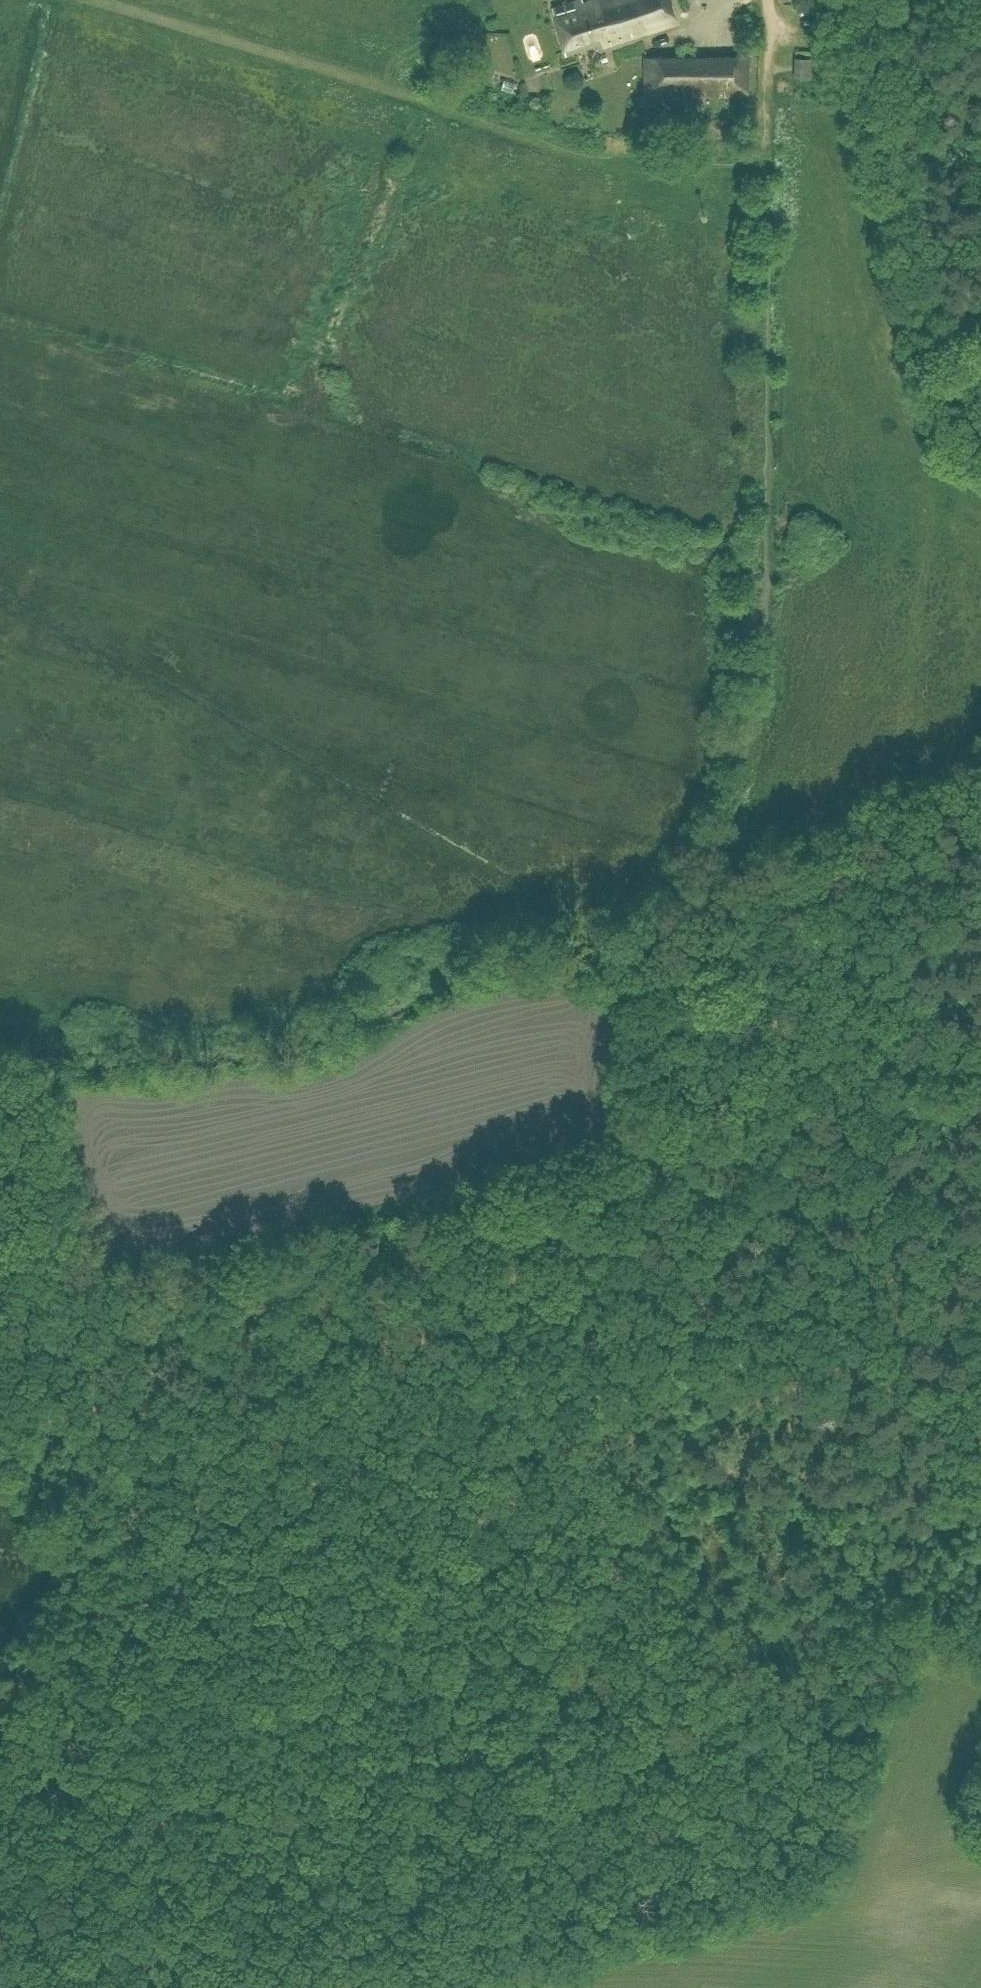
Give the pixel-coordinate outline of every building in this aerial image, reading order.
[(675,22),(668,0),(573,0),(551,7),(565,54),(602,44),(603,46),(675,22)] [(814,37),(797,43),(801,54),(818,48),(814,37)] [(645,95),(676,95),(676,89),(704,89),(704,97),(746,97),(746,57),(645,57),(645,95)] [(793,77),(811,78),(812,58),(794,57),(793,77)]
